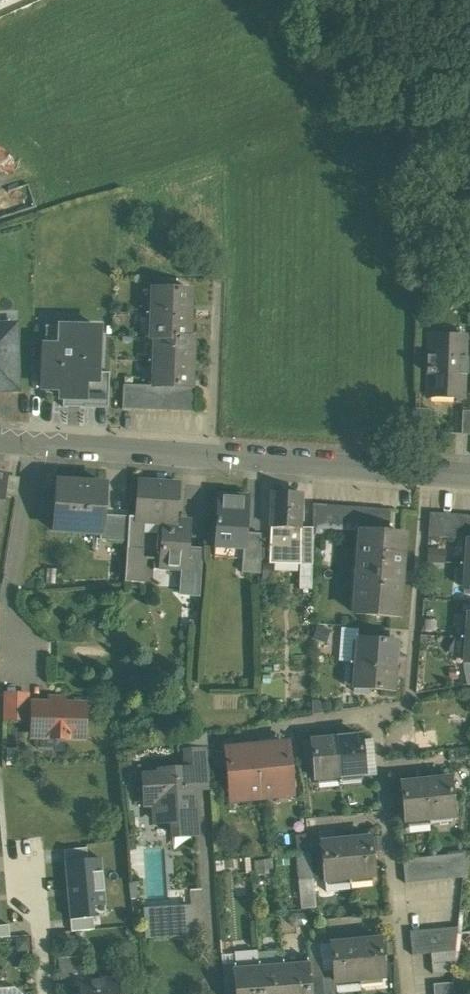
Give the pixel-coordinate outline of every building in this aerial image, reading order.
[(14,172),(19,155),(0,149),(0,168),(14,172)] [(190,291),(153,290),(152,314),(189,316),(190,291)] [(189,316),(152,314),(151,339),(155,339),(158,339),(158,338),(189,340),(189,316)] [(101,328),(60,326),(59,345),(44,344),(43,390),(61,390),(60,409),(108,410),(109,373),(100,373),(101,328)] [(16,389),(14,327),(0,327),(0,390),(16,389)] [(465,337),(429,335),(428,370),(428,374),(427,397),(463,398),(465,337)] [(189,340),(158,338),(158,339),(155,339),(154,362),(192,364),(193,340),(189,340)] [(192,364),(154,362),(153,387),(159,387),(171,388),(183,388),(191,388),(192,364)] [(135,386),(123,386),(122,410),(134,410),(135,386)] [(147,387),(135,386),(134,410),(146,411),(147,387)] [(153,387),(147,387),(146,411),(158,411),(159,387),(153,387)] [(171,388),(159,387),(158,411),(170,412),(171,388)] [(183,388),(171,388),(170,412),(182,412),(183,388)] [(191,388),(183,388),(182,412),(194,412),(195,389),(191,388)] [(461,411),(461,435),(469,436),(469,412),(461,411)] [(105,485),(57,481),(53,530),(100,534),(101,535),(103,515),(105,485)] [(178,485),(138,482),(136,518),(136,519),(144,520),(164,521),(175,522),(175,521),(178,485)] [(248,496),(218,494),(214,548),(242,550),(243,542),(245,543),(246,532),(248,496)] [(301,495),(272,494),(269,560),(299,561),(300,561),(300,535),(300,528),(299,528),(301,495)] [(324,505),(312,504),(312,528),(322,529),(324,505)] [(335,506),(324,505),(322,529),(333,530),(335,506)] [(346,507),(335,506),(333,530),(344,531),(346,507)] [(357,508),(346,507),(344,531),(355,532),(357,508)] [(368,508),(357,508),(355,532),(362,532),(366,532),(368,508)] [(379,509),(368,508),(366,532),(377,533),(379,509)] [(390,510),(379,509),(377,533),(388,534),(390,510)] [(440,514),(429,513),(427,537),(438,538),(440,514)] [(451,515),(440,514),(438,538),(449,539),(451,515)] [(129,517),(103,515),(101,535),(100,534),(99,540),(127,542),(129,517)] [(462,515),(451,515),(449,539),(460,539),(462,515)] [(462,515),(460,539),(467,540),(469,540),(469,516),(462,515)] [(136,518),(129,517),(127,542),(124,582),(144,583),(145,558),(142,557),(144,520),(136,519),(136,518)] [(190,523),(175,521),(175,522),(164,521),(163,527),(158,526),(156,549),(161,550),(160,567),(186,569),(187,549),(190,523)] [(312,528),(300,528),(300,535),(300,561),(299,561),(299,565),(312,565),(312,528)] [(260,533),(246,532),(245,543),(243,542),(242,550),(242,559),(260,560),(260,533)] [(366,532),(362,532),(355,615),(395,618),(401,535),(388,534),(377,533),(366,532)] [(199,596),(203,550),(187,549),(186,569),(184,595),(199,596)] [(260,560),(242,559),(241,572),(260,573),(260,560)] [(395,643),(357,640),(355,664),(393,667),(395,643)] [(393,667),(355,664),(353,690),(391,693),(393,667)] [(6,696),(5,720),(27,721),(27,696),(6,696)] [(83,706),(36,705),(35,737),(83,738),(83,706)] [(359,737),(335,739),(339,777),(363,775),(359,737)] [(335,739),(310,741),(314,779),(339,777),(335,739)] [(287,745),(257,747),(261,796),(277,794),(277,788),(291,787),(287,745)] [(257,747),(226,750),(230,793),(244,791),(245,797),(261,796),(257,747)] [(207,748),(185,750),(187,774),(193,774),(194,785),(210,784),(207,748)] [(7,764),(21,765),(21,749),(8,749),(7,764)] [(187,774),(176,774),(175,770),(163,770),(163,775),(143,777),(145,804),(155,804),(156,822),(173,821),(174,837),(196,836),(194,814),(191,814),(190,798),(185,799),(185,789),(195,788),(194,785),(193,774),(187,774)] [(450,779),(425,781),(429,819),(454,816),(450,779)] [(425,781),(401,783),(404,821),(429,819),(425,781)] [(369,838),(345,840),(349,878),(373,876),(369,838)] [(345,840),(320,843),(323,881),(349,878),(345,840)] [(309,852),(294,854),(297,880),(312,878),(309,852)] [(465,854),(446,856),(448,880),(462,879),(465,854)] [(446,856),(435,857),(437,881),(448,880),(446,856)] [(435,857),(424,858),(426,882),(437,881),(435,857)] [(424,858),(413,859),(415,883),(426,882),(424,858)] [(413,859),(402,860),(404,884),(415,883),(413,859)] [(65,863),(71,920),(94,918),(93,907),(105,906),(101,860),(65,863)] [(147,937),(193,935),(192,908),(146,911),(147,937)] [(94,918),(71,920),(68,920),(69,931),(95,929),(94,918)] [(9,937),(8,925),(0,926),(0,938),(9,937)] [(457,927),(442,929),(444,953),(455,952),(457,927)] [(442,929),(431,930),(433,954),(444,953),(442,929)] [(431,930),(420,931),(422,955),(430,954),(433,954),(431,930)] [(420,931),(409,932),(411,956),(422,955),(420,931)] [(379,940),(355,942),(359,981),(383,978),(379,940)] [(355,942),(329,945),(332,972),(333,983),(334,983),(359,981),(355,942)] [(433,954),(430,954),(431,964),(453,962),(455,952),(444,953),(433,954)] [(257,953),(233,955),(234,971),(258,969),(257,953)] [(453,962),(431,964),(432,975),(452,973),(453,962)] [(80,963),(72,964),(73,975),(81,974),(80,963)] [(320,963),(306,965),(308,979),(322,977),(321,972),(320,963)] [(72,964),(58,966),(60,988),(74,986),(73,975),(72,964)] [(283,967),(285,993),(309,993),(308,979),(306,965),(283,967)] [(259,969),(260,993),(285,993),(283,967),(259,969)] [(234,971),(235,983),(236,993),(260,993),(259,969),(258,969),(234,971)] [(234,971),(222,972),(223,984),(235,983),(234,971)] [(321,972),(322,977),(323,993),(335,993),(334,983),(333,983),(332,972),(321,972)] [(308,979),(309,993),(323,993),(322,977),(308,979)] [(78,982),(79,993),(119,993),(118,978),(78,982)] [(223,984),(224,993),(236,993),(235,983),(223,984)] [(432,985),(433,993),(453,993),(452,983),(432,985)]
